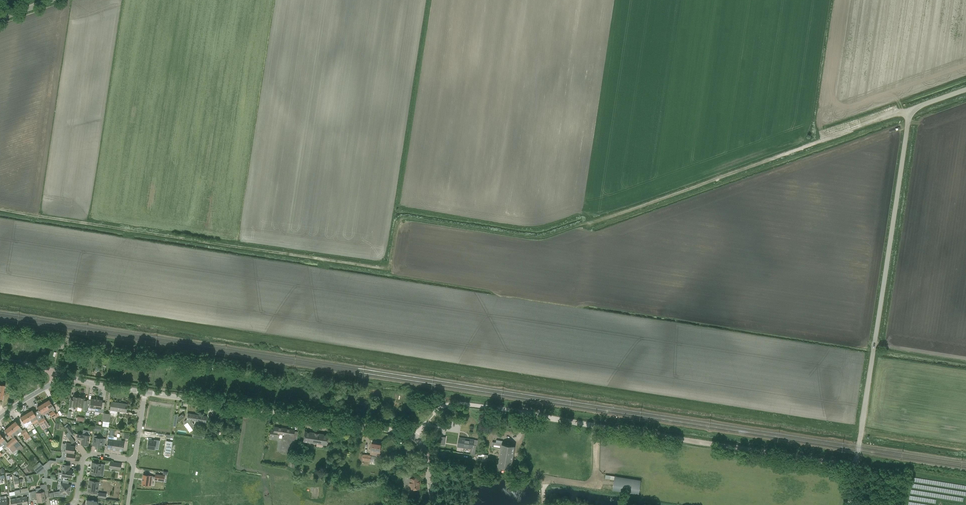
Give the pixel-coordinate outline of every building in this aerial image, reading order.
[(78,407),(79,395),(77,395),(76,396),(73,396),(73,398),(70,397),(69,408),(73,408),(74,406),(78,407)] [(81,395),(79,395),(78,407),(82,407),(81,410),(86,410),(88,400),(84,399),(85,398),(82,397),(82,396),(81,395)] [(89,418),(90,411),(95,411),(95,408),(97,398),(94,398),(94,399),(91,399),(91,400),(88,400),(86,410),(85,418),(87,418),(89,418)] [(97,398),(95,408),(95,411),(104,413),(105,403),(102,402),(102,401),(99,400),(99,398),(97,398)] [(49,400),(43,403),(47,409),(50,407),(52,411),(49,413),(52,418),(55,416),(56,417),(57,416),(54,411),(55,410),(49,400)] [(126,412),(126,411),(127,404),(123,404),(121,404),(121,403),(111,402),(110,410),(126,412)] [(43,403),(37,407),(42,415),(44,414),(43,412),(47,409),(43,403)] [(32,410),(26,414),(30,420),(34,417),(35,420),(37,418),(32,410)] [(110,414),(104,413),(102,421),(109,422),(110,414)] [(174,415),(173,423),(176,423),(177,423),(177,422),(185,417),(183,414),(183,413),(179,416),(178,415),(174,415)] [(26,414),(20,417),(25,425),(27,424),(26,422),(30,420),(26,414)] [(187,423),(193,431),(194,425),(192,422),(192,421),(195,421),(196,415),(187,414),(186,420),(185,421),(184,422),(184,423),(185,424),(186,424),(187,423)] [(196,415),(195,421),(194,425),(193,431),(192,437),(203,439),(203,438),(205,439),(205,435),(204,434),(204,433),(201,432),(201,430),(197,430),(197,426),(200,426),(201,422),(206,423),(207,416),(196,415)] [(49,426),(47,422),(46,421),(47,420),(46,418),(45,419),(44,417),(41,418),(44,424),(44,423),(47,428),(49,426)] [(26,440),(31,437),(25,429),(22,430),(20,427),(16,421),(10,425),(18,434),(20,432),(26,440)] [(64,426),(65,428),(71,435),(74,433),(69,426),(67,424),(64,426)] [(17,434),(18,434),(10,425),(5,430),(11,438),(17,433),(17,434)] [(296,442),(297,437),(298,432),(294,431),(294,430),(274,427),(274,431),(271,430),(270,436),(282,438),(280,452),(290,454),(291,445),(294,445),(294,441),(296,442)] [(75,442),(70,435),(68,432),(65,434),(67,437),(72,444),(75,442)] [(326,445),(328,435),(305,432),(303,441),(326,445)] [(159,448),(160,440),(165,441),(165,435),(155,433),(154,440),(148,439),(147,448),(155,449),(155,448),(159,448)] [(1,446),(5,443),(7,446),(13,453),(17,449),(10,441),(7,443),(0,434),(0,445),(1,446)] [(88,446),(90,435),(83,434),(83,435),(77,434),(77,439),(82,440),(81,445),(84,445),(84,446),(85,446),(86,446),(87,446),(88,446)] [(94,437),(93,443),(96,444),(95,446),(95,447),(101,448),(102,445),(104,445),(105,439),(103,439),(99,438),(100,436),(94,435),(94,437)] [(19,452),(19,451),(23,448),(14,437),(10,441),(17,449),(19,452)] [(462,438),(461,444),(463,444),(464,444),(464,446),(466,446),(472,447),(471,449),(471,454),(472,455),(475,455),(475,451),(476,446),(478,446),(478,444),(478,440),(465,438),(462,438)] [(372,442),(371,451),(375,452),(374,455),(380,456),(380,452),(382,444),(372,442)] [(512,462),(514,447),(515,447),(515,446),(514,446),(503,444),(502,444),(503,444),(493,442),(492,447),(501,449),(499,460),(512,462)] [(67,443),(65,452),(67,453),(75,454),(74,453),(75,446),(71,446),(71,444),(67,443)] [(75,454),(67,453),(66,459),(74,461),(75,454)] [(512,462),(499,460),(498,467),(511,469),(512,462)] [(91,468),(90,474),(91,474),(92,475),(94,476),(95,475),(99,475),(103,476),(104,472),(100,471),(101,464),(98,463),(92,462),(91,468)] [(34,470),(38,475),(44,473),(43,473),(48,472),(42,464),(34,470)] [(64,477),(68,478),(68,477),(72,478),(73,471),(68,470),(69,469),(69,465),(63,464),(61,473),(58,472),(57,480),(63,480),(64,477)] [(156,474),(155,477),(152,476),(143,474),(142,484),(143,484),(143,485),(144,485),(151,485),(152,478),(155,479),(164,480),(164,475),(156,474)] [(410,474),(403,476),(405,484),(408,484),(409,486),(412,485),(412,490),(421,489),(420,484),(419,481),(419,477),(411,479),(410,474)] [(614,480),(613,490),(639,494),(641,480),(615,475),(615,476),(614,480)] [(99,482),(89,480),(89,486),(88,486),(88,488),(88,492),(97,493),(99,482)] [(36,491),(31,492),(32,498),(32,500),(37,499),(38,503),(46,501),(45,497),(44,490),(48,490),(47,484),(40,485),(40,488),(41,492),(36,493),(36,491)] [(53,492),(54,497),(59,496),(65,497),(66,494),(69,495),(70,492),(70,489),(70,487),(69,487),(69,485),(61,484),(60,491),(59,491),(53,492)] [(22,504),(23,504),(28,504),(28,502),(31,501),(28,488),(23,489),(24,492),(20,493),(22,504)]
